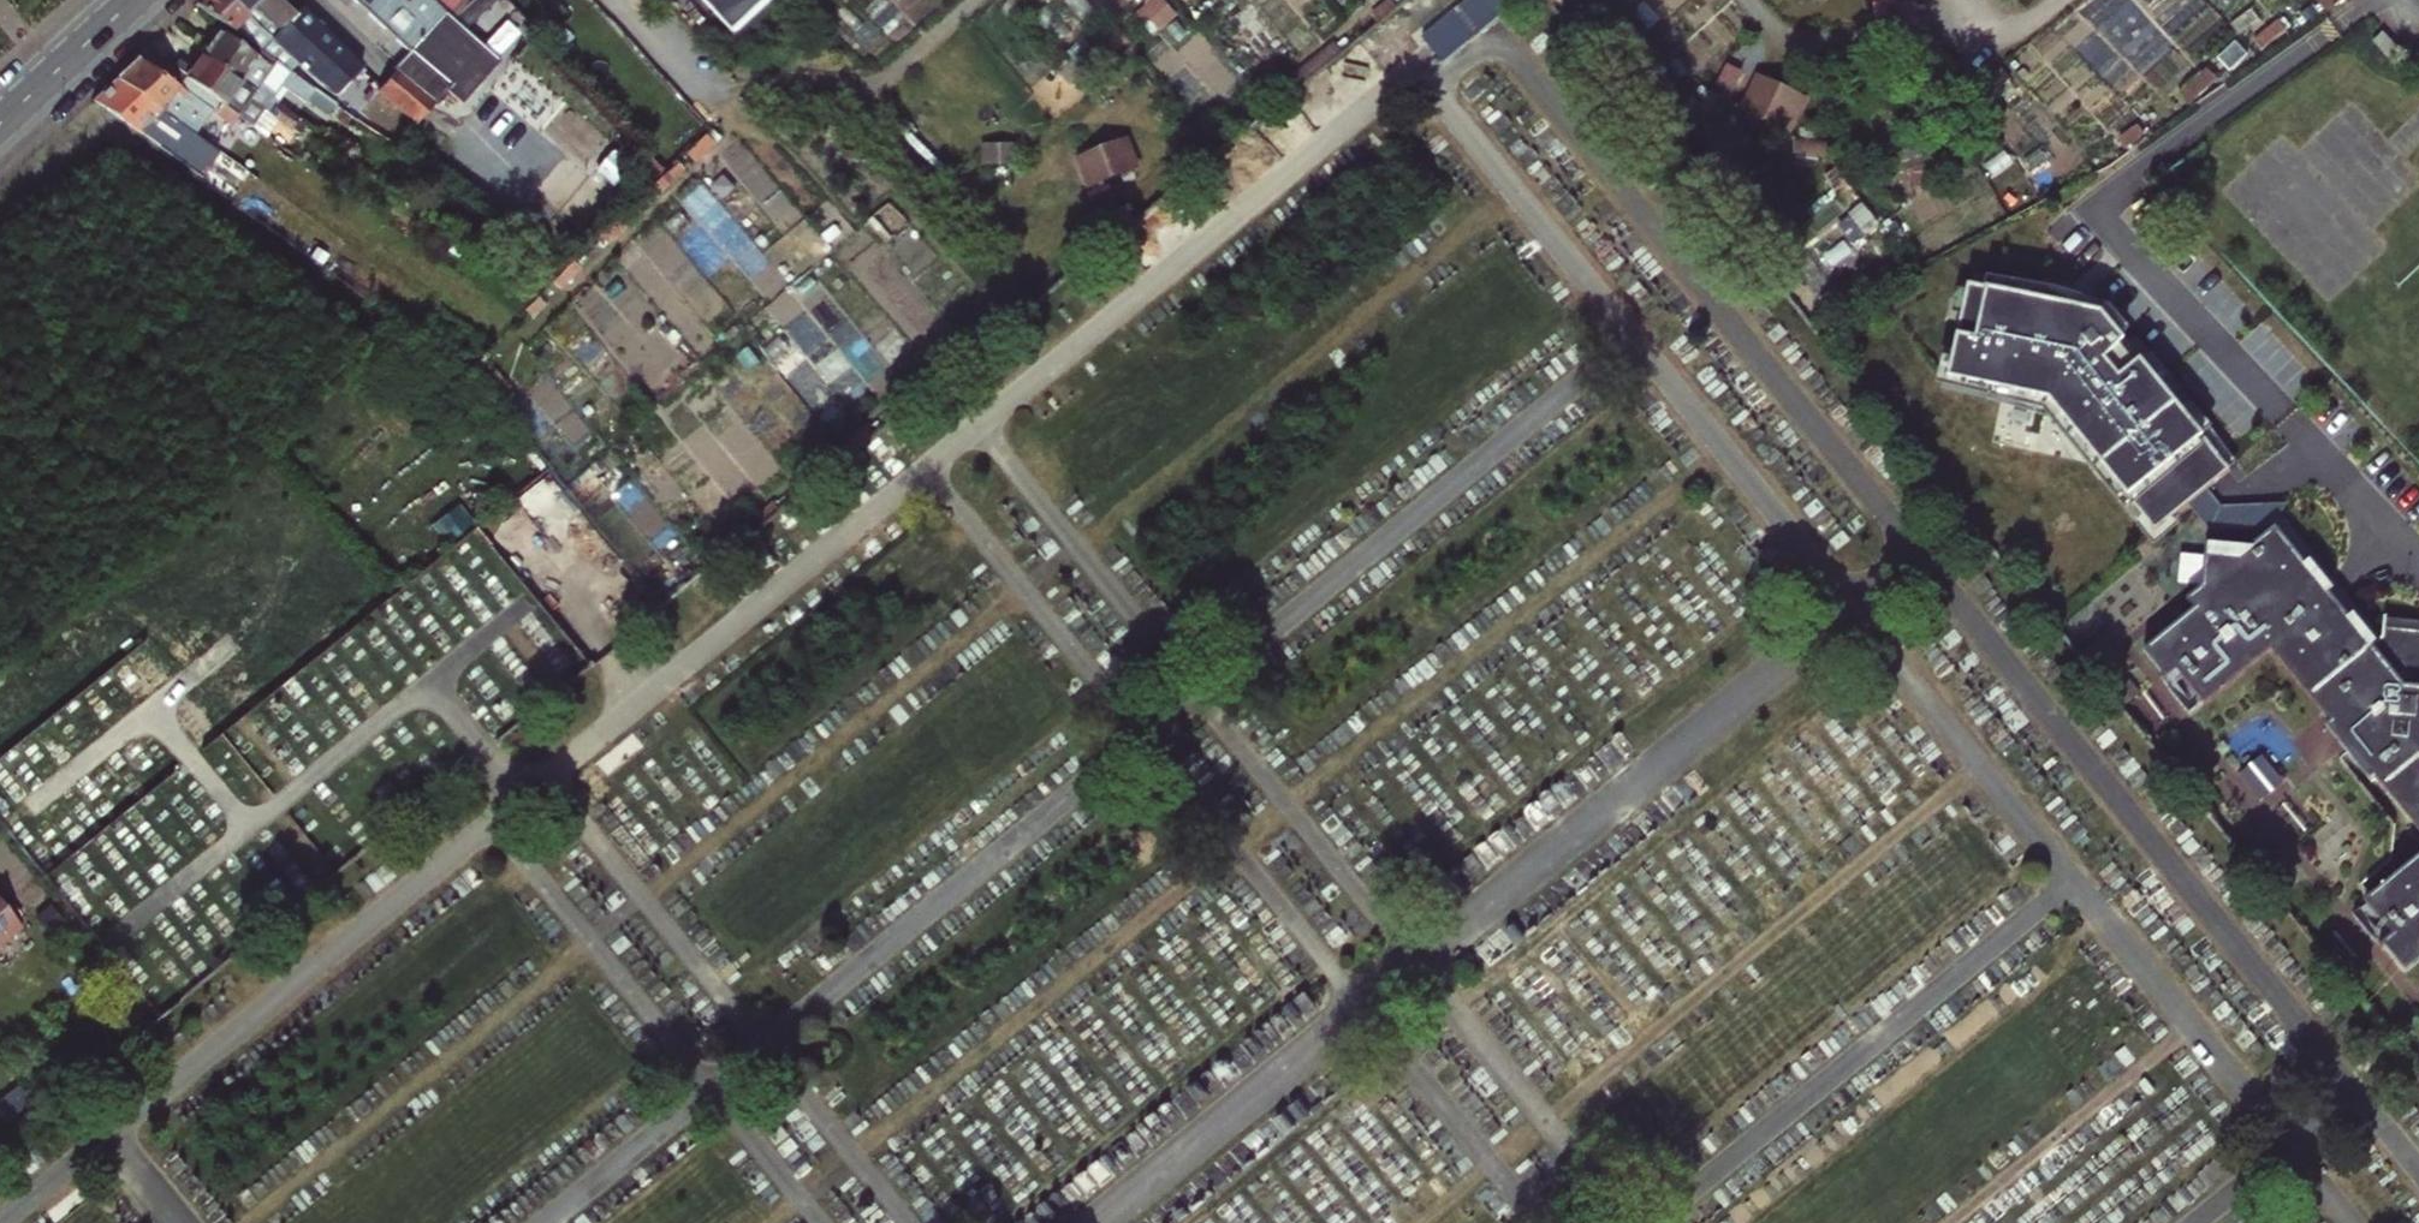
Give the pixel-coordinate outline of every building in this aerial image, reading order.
[(195,4),(245,40),(253,33),(265,44),(271,37),(231,0),(199,0),(195,4)] [(271,37),(294,15),(278,0),(231,0),(271,37)] [(433,0),(353,0),(410,53),(448,13),(433,0)] [(481,42),(521,9),(513,0),(446,0),(481,42)] [(734,35),(772,0),(701,0),(734,35)] [(1140,12),(1158,33),(1181,12),(1171,0),(1153,0),(1140,12)] [(1422,33),(1445,61),(1512,6),(1507,0),(1463,0),(1422,33)] [(1873,14),(1894,13),(1894,25),(1921,24),(1920,0),(1872,0),(1873,14)] [(300,10),(294,15),(271,37),(313,77),(341,100),(366,74),(300,10)] [(448,13),(410,53),(462,100),(499,61),(448,13)] [(219,29),(200,51),(267,99),(269,97),(282,82),(326,113),(333,104),(276,63),(272,67),(219,29)] [(192,134),(209,110),(228,123),(235,113),(181,75),(146,50),(115,79),(188,131),(192,134)] [(267,99),(200,51),(181,75),(235,113),(249,123),(262,105),(277,116),(291,126),(298,118),(269,97),(267,99)] [(377,91),(415,126),(435,105),(396,70),(377,91)] [(1752,74),(1741,115),(1800,130),(1811,90),(1752,74)] [(188,131),(115,79),(92,101),(109,113),(171,155),(177,146),(188,131)] [(264,134),(277,116),(262,105),(249,123),(264,134)] [(1086,184),(1146,169),(1137,134),(1077,149),(1086,184)] [(177,146),(171,155),(192,170),(198,161),(177,146)] [(1971,286),(1968,286),(1954,352),(1951,366),(1948,381),(1990,386),(2041,393),(2121,489),(2133,504),(2144,518),(2162,504),(2220,457),(2218,455),(2116,331),(2091,300),(2080,299),(1971,286)] [(2261,636),(2319,708),(2315,712),(2359,766),(2364,762),(2418,830),(2418,620),(2416,619),(2411,618),(2405,617),(2399,616),(2374,614),(2375,605),(2376,603),(2373,602),(2371,624),(2365,628),(2361,632),(2346,614),(2338,604),(2318,579),(2297,553),(2295,551),(2265,513),(2238,535),(2229,543),(2194,539),(2190,574),(2175,586),(2183,596),(2132,637),(2152,662),(2150,664),(2152,666),(2165,656),(2193,690),(2261,636)] [(2353,887),(2381,921),(2368,932),(2370,935),(2373,933),(2393,958),(2418,937),(2418,834),(2353,887)] [(21,927),(0,900),(0,943),(21,927)]
